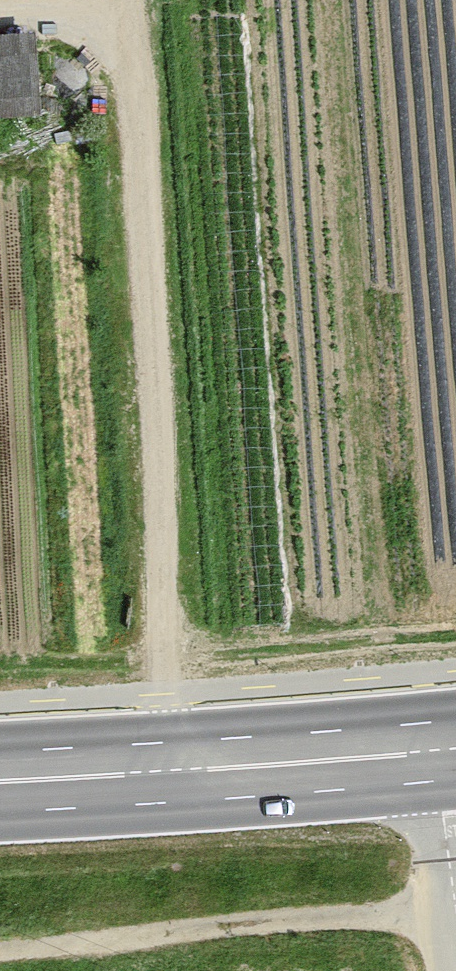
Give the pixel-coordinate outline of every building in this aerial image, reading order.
[(29,100),(24,31),(0,33),(0,102),(29,100)]
